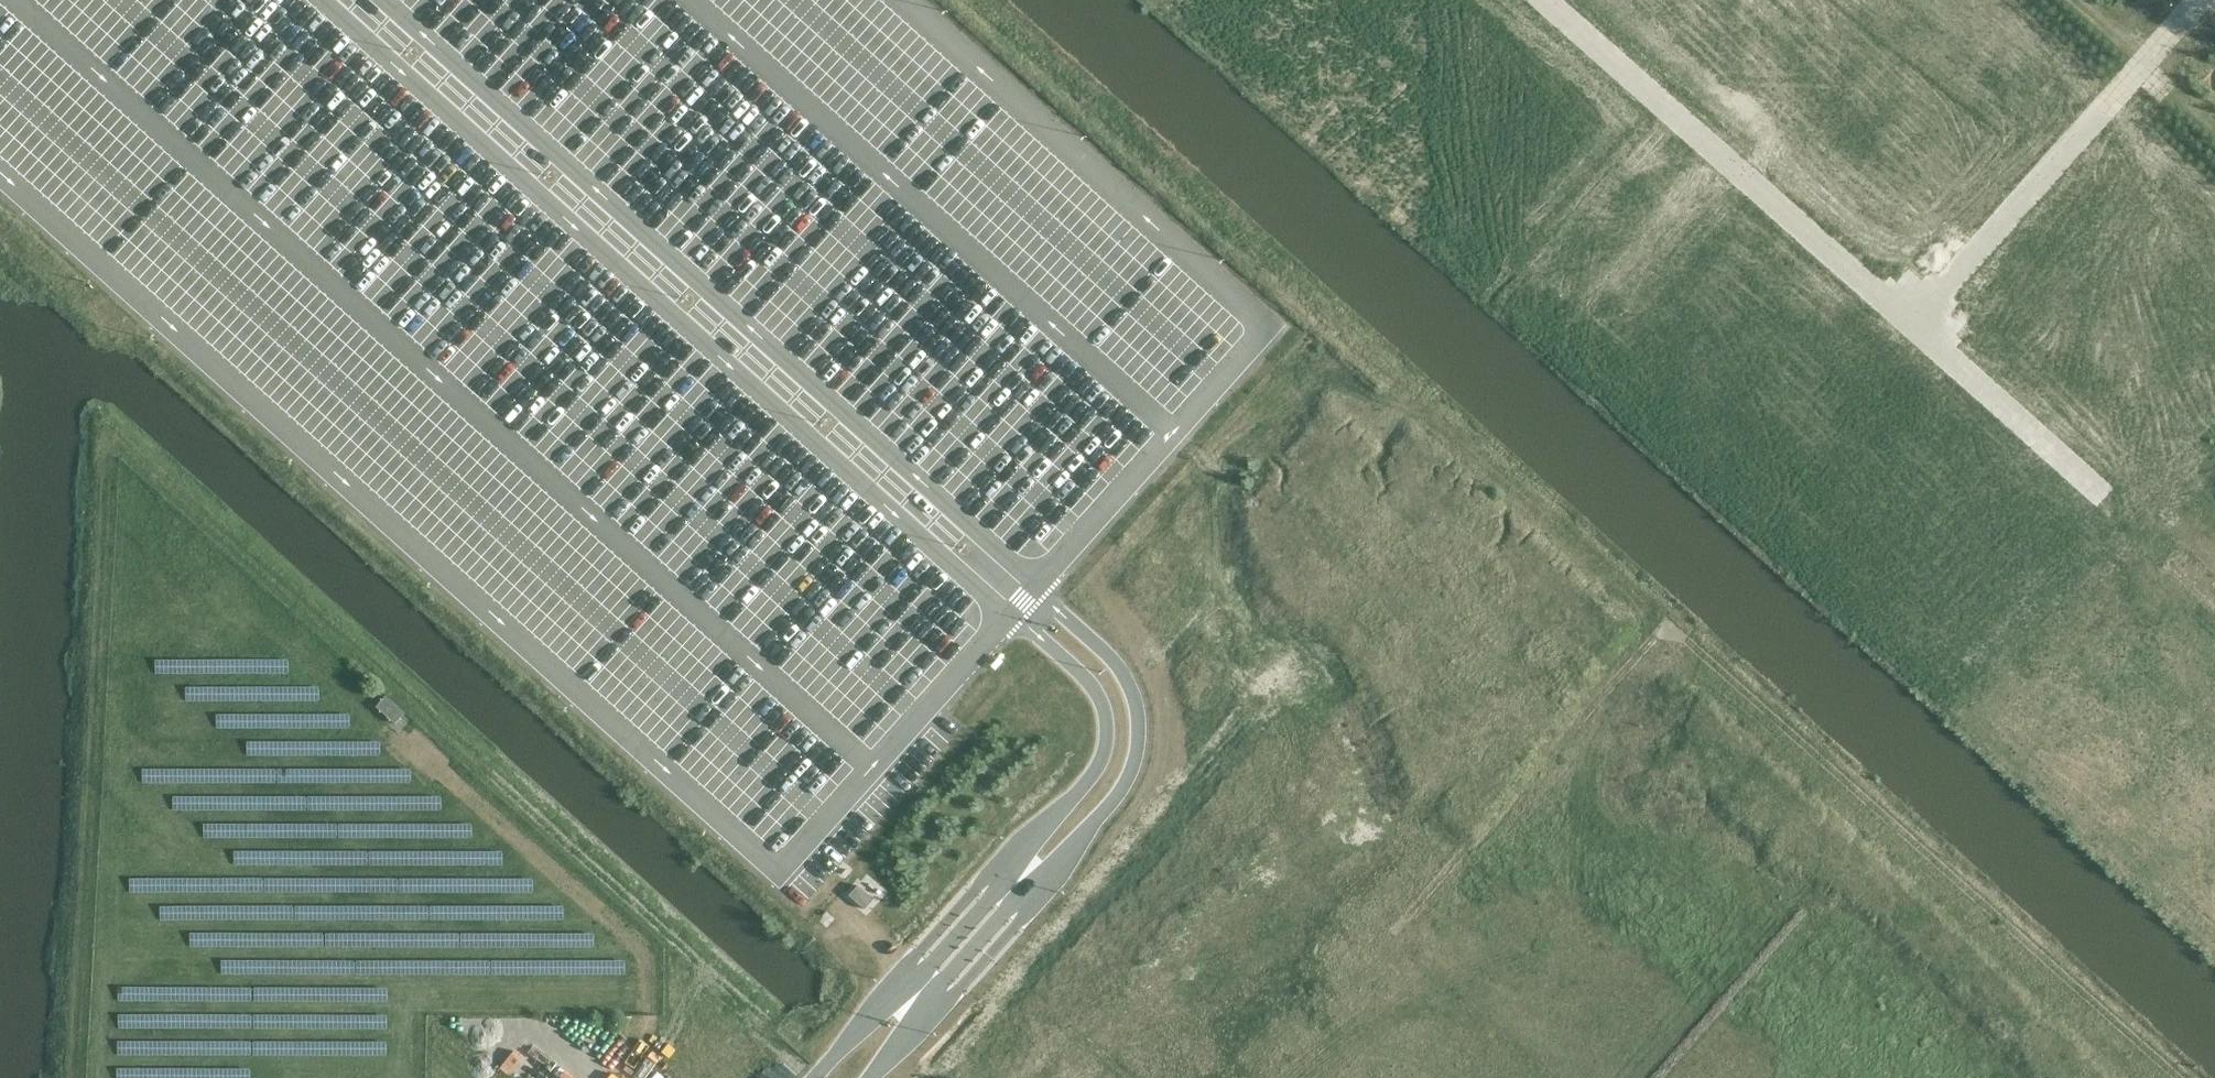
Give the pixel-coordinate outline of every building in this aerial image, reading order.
[(406,715),(386,698),(377,707),(397,725),(406,715)] [(873,900),(858,887),(849,898),(864,911),(873,900)]
